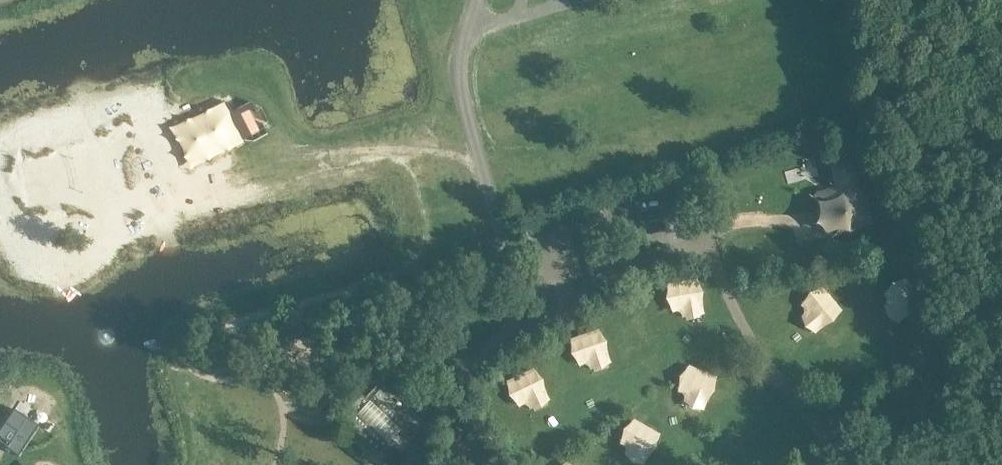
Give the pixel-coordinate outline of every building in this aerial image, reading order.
[(239,109),(252,136),(260,131),(249,111),(254,108),(251,103),(239,109)] [(874,160),(855,166),(859,180),(879,174),(874,160)] [(910,315),(934,303),(928,289),(903,302),(910,315)] [(299,359),(306,368),(321,356),(313,347),(299,359)] [(340,362),(338,370),(346,372),(349,364),(340,362)] [(677,413),(702,404),(695,384),(670,393),(677,413)] [(314,389),(317,396),(326,393),(323,385),(314,389)] [(354,411),(343,423),(352,432),(378,456),(384,449),(388,444),(356,413),(368,400),(401,431),(411,420),(376,387),(366,399),(361,394),(349,407),(354,411)] [(0,433),(0,446),(18,457),(38,427),(22,417),(15,428),(7,423),(0,433)] [(238,463),(234,452),(213,459),(215,464),(233,464),(238,463)]
